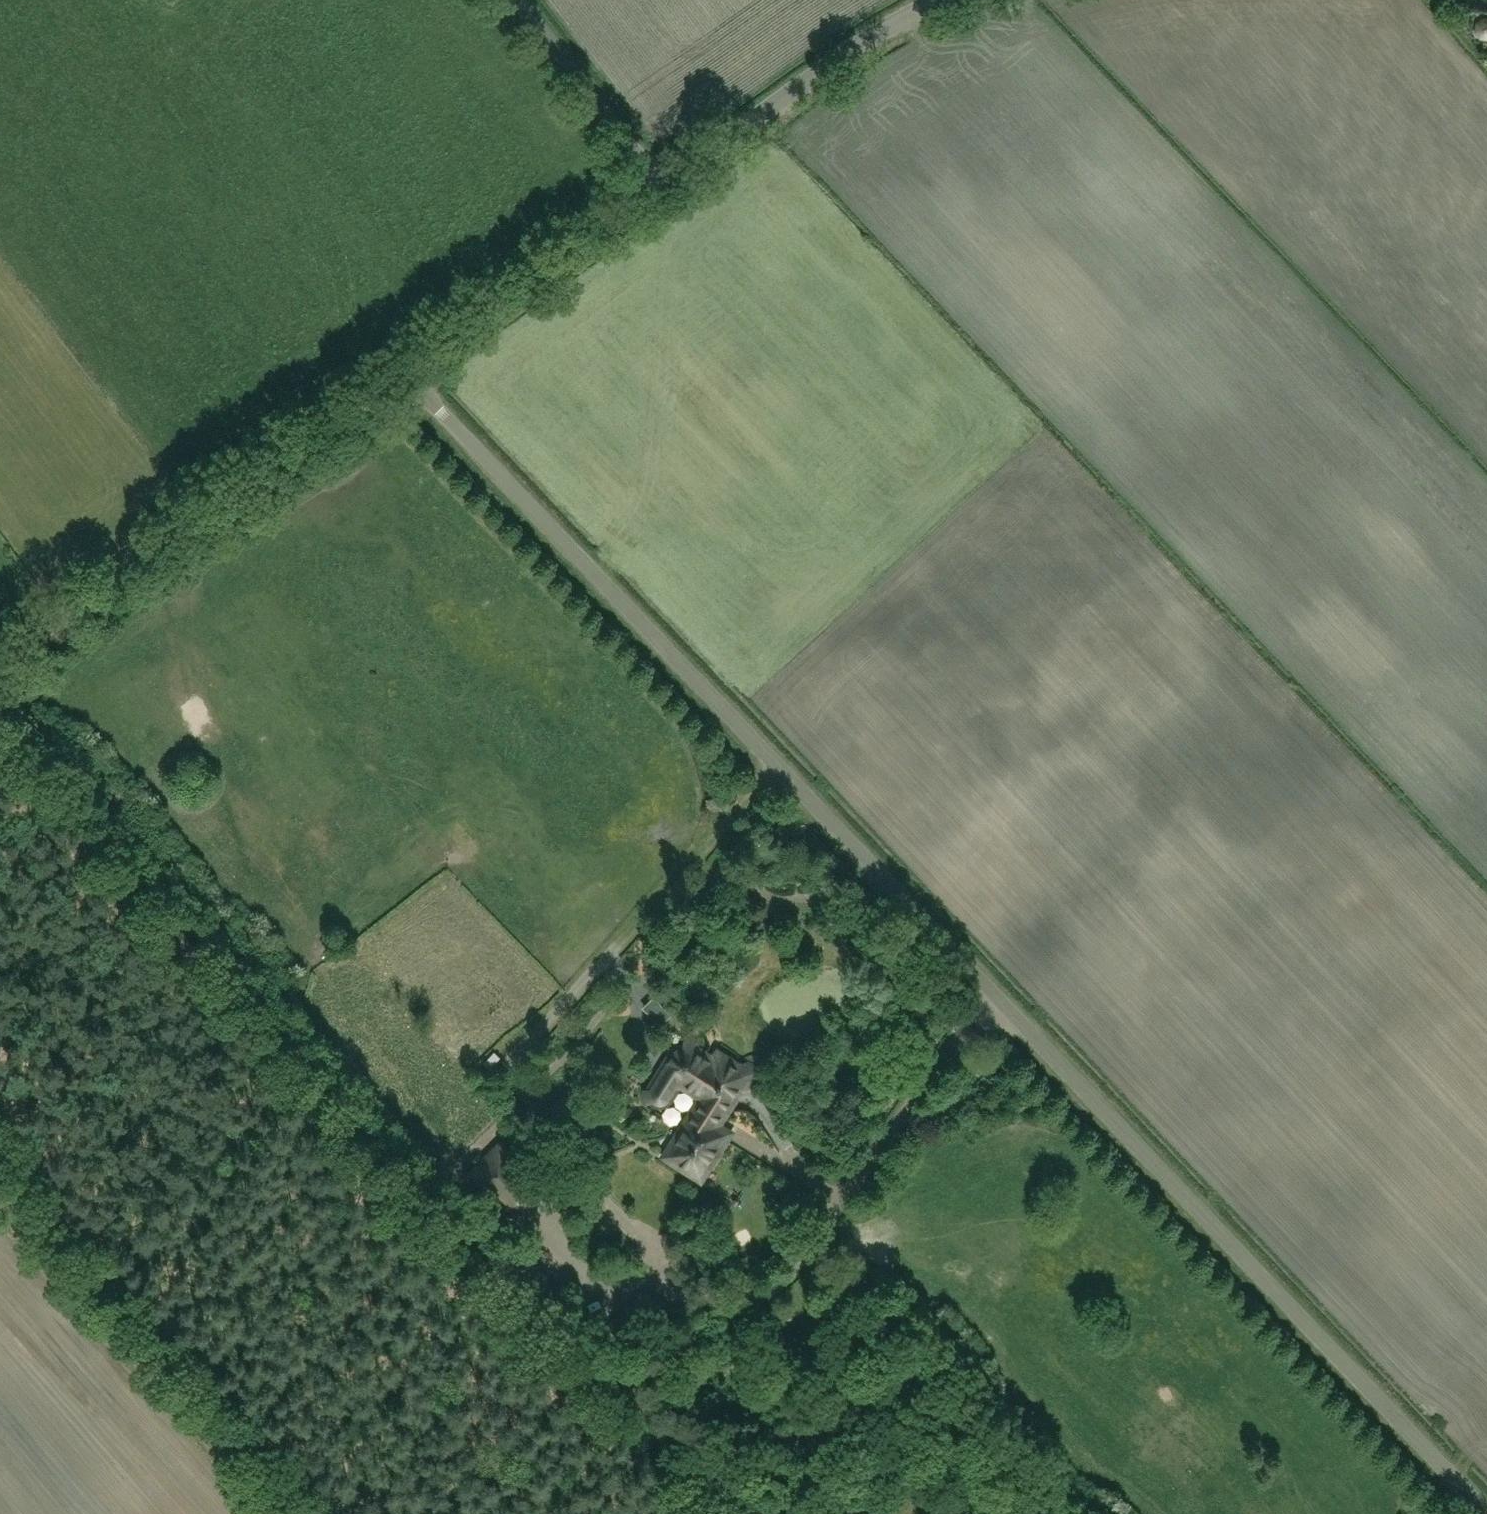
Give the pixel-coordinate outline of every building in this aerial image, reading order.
[(714,1063),(697,1052),(696,1050),(697,1048),(698,1046),(697,1045),(697,1046),(691,1043),(684,1042),(678,1044),(672,1047),(668,1052),(648,1084),(646,1091),(647,1098),(652,1103),(659,1105),(666,1104),(672,1099),(682,1083),(702,1096),(665,1155),(684,1167),(698,1176),(704,1166),(713,1152),(715,1153),(729,1132),(715,1123),(738,1087),(747,1092),(759,1074),(749,1068),(745,1074),(718,1057),(714,1063)] [(499,1146),(473,1172),(512,1212),(539,1186),(499,1146)]
